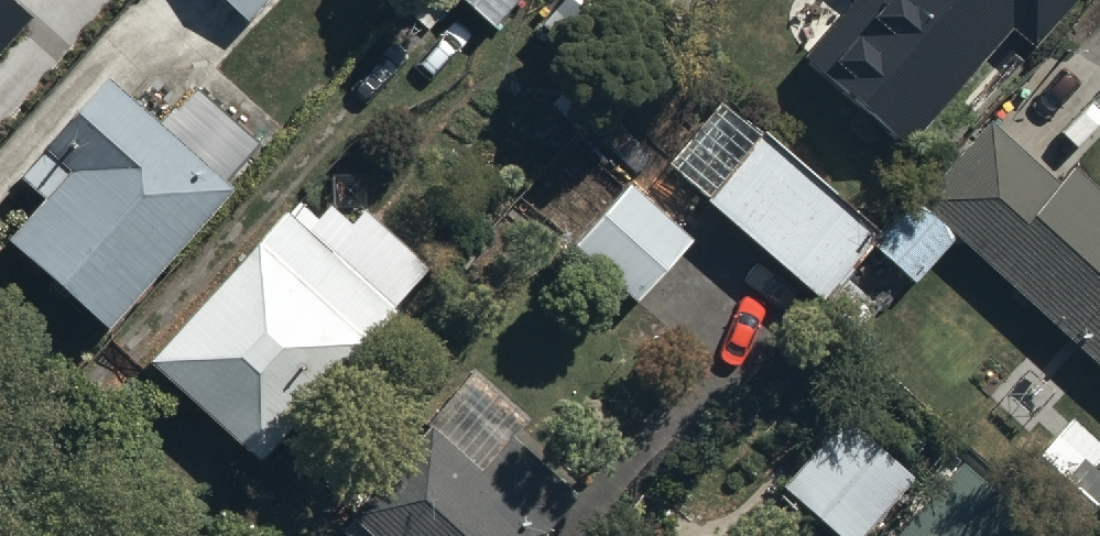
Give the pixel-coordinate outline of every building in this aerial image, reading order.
[(8,0),(0,0),(0,53),(30,19),(8,0)] [(243,44),(281,0),(193,0),(243,44)] [(491,29),(518,0),(459,0),(491,29)] [(595,0),(570,0),(543,31),(590,73),(628,30),(595,0)] [(910,163),(1015,43),(1035,60),(1088,0),(869,0),(870,1),(807,73),(910,163)] [(221,213),(216,209),(252,169),(184,109),(148,149),(91,99),(29,170),(57,194),(0,258),(0,270),(97,354),(221,213)] [(760,154),(707,214),(827,319),(880,259),(760,154)] [(1008,154),(941,229),(1099,368),(1099,234),(1008,154)] [(635,326),(694,260),(633,207),(574,274),(635,326)] [(267,235),(140,379),(279,501),(406,356),(267,235)] [(578,512),(439,390),(310,535),(558,535),(578,512)] [(1071,535),(1085,535),(1099,519),(1099,462),(1070,435),(1020,491),(1071,535)] [(821,535),(882,535),(917,497),(854,442),(793,511),(821,535)]
